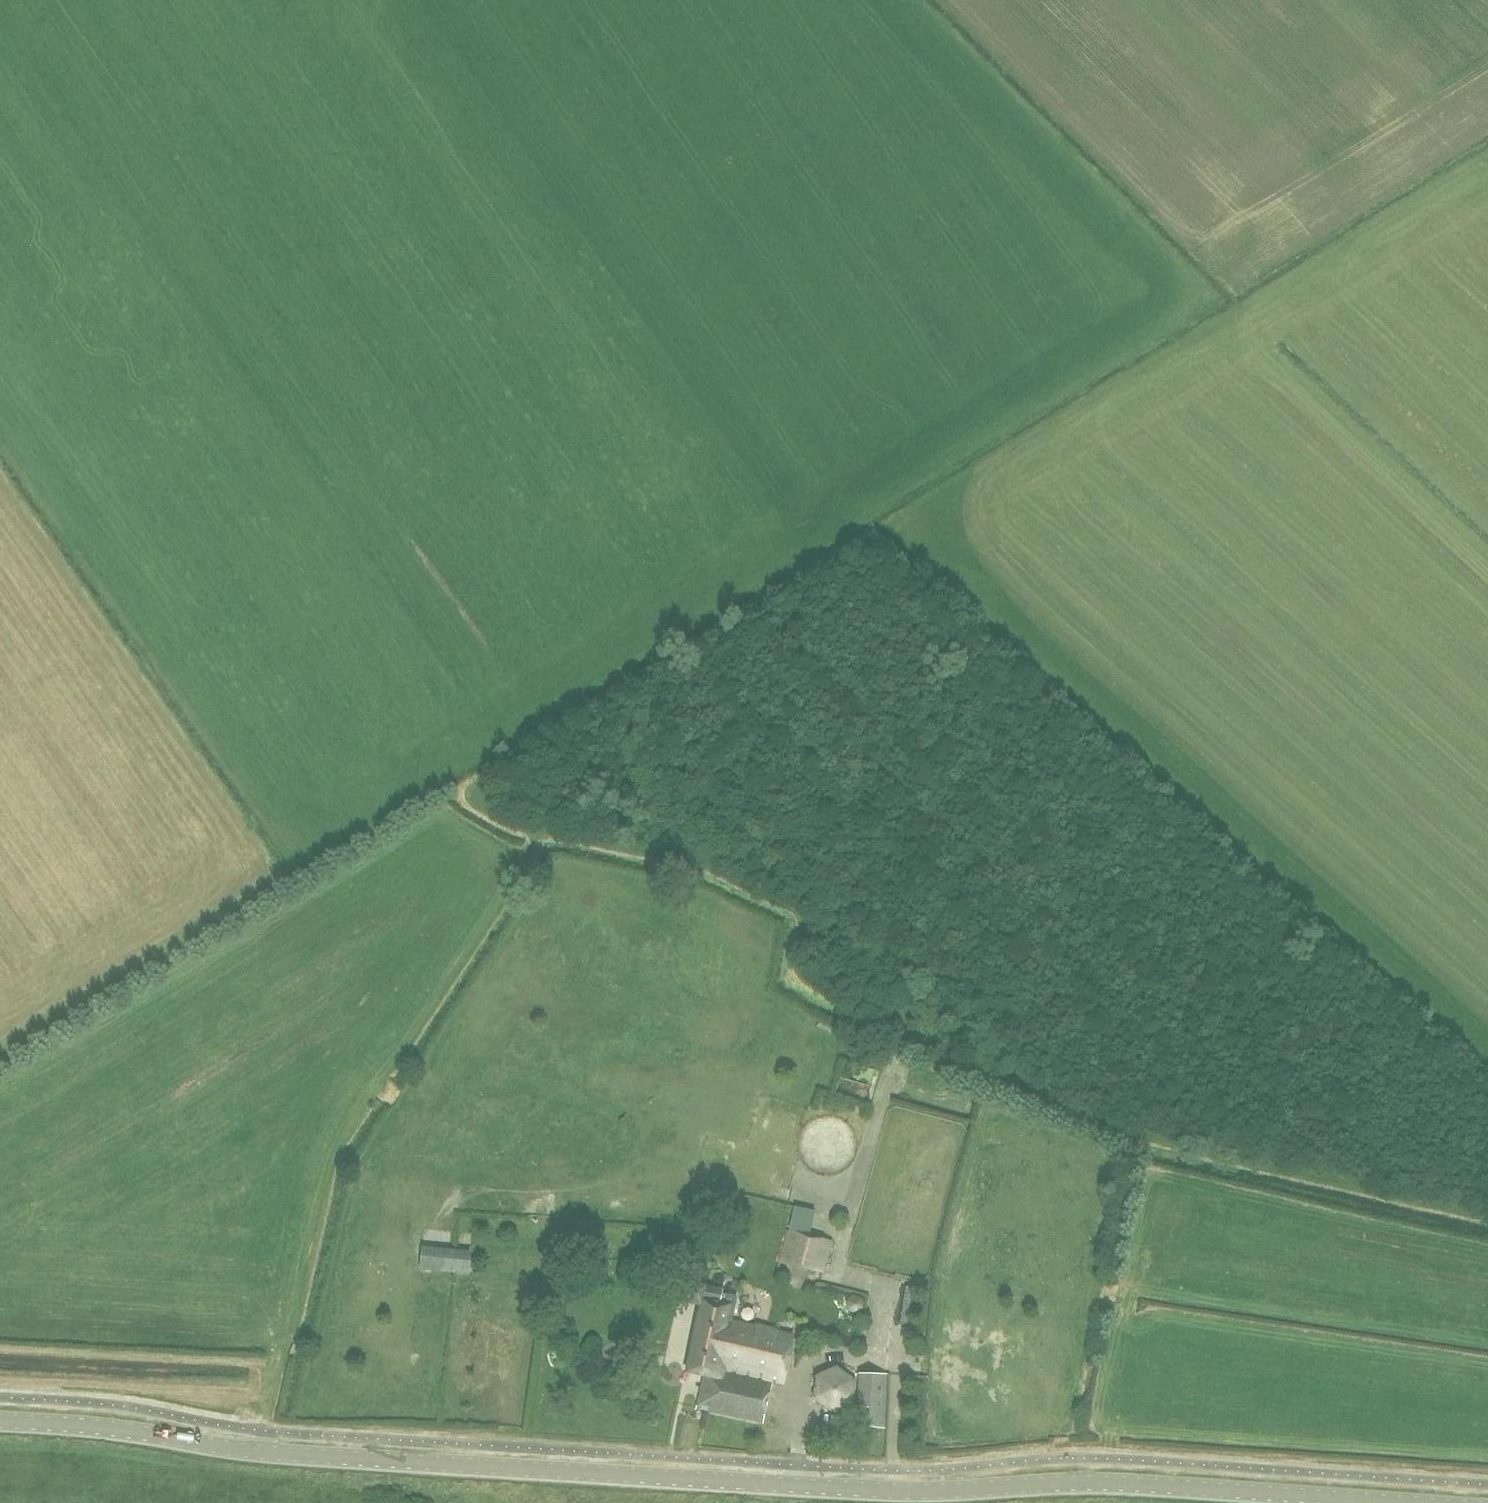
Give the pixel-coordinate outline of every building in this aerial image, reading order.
[(830,1241),(789,1230),(781,1261),(822,1272),(830,1241)] [(470,1274),(471,1254),(423,1251),(421,1271),(470,1274)] [(686,1372),(704,1375),(705,1369),(722,1373),(723,1370),(783,1382),(792,1335),(737,1323),(738,1315),(733,1314),(737,1295),(721,1292),(722,1289),(680,1281),(676,1300),(699,1305),(686,1372)] [(772,1383),(722,1373),(705,1369),(704,1375),(697,1409),(764,1422),(772,1383)] [(884,1427),(885,1408),(887,1372),(860,1371),(858,1407),(855,1407),(851,1406),(850,1425),(884,1427)]
